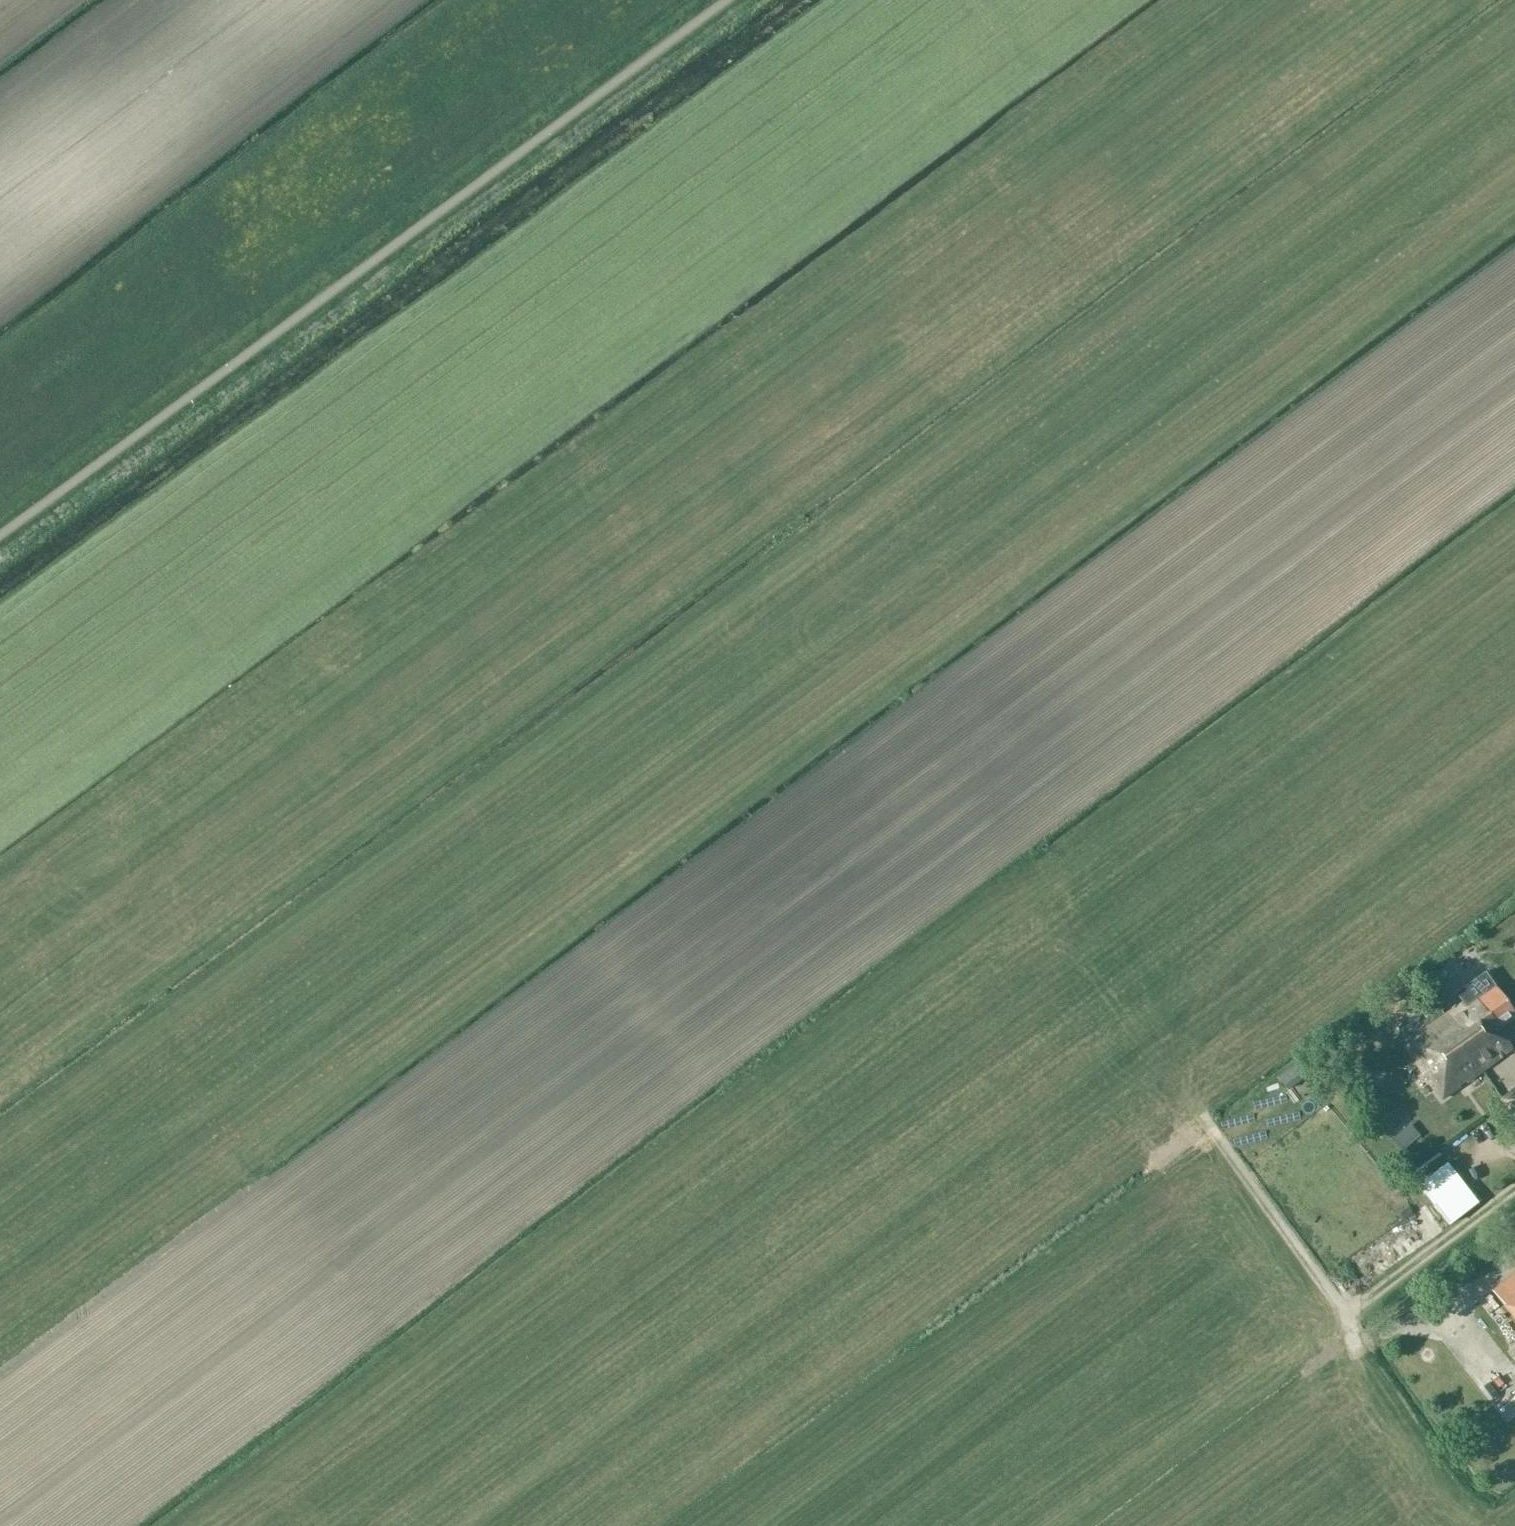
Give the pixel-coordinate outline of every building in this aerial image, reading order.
[(1443,1017),(1481,1070),(1513,1047),(1499,1027),(1514,1015),(1514,1014),(1486,973),(1456,994),(1463,1003),(1443,1017)] [(1481,1070),(1443,1017),(1402,1046),(1440,1099),(1481,1070)] [(1506,1097),(1514,1108),(1514,1089),(1506,1097)] [(1451,1155),(1421,1176),(1443,1208),(1472,1185),(1451,1155)] [(1506,1237),(1514,1249),(1514,1231),(1506,1237)] [(1493,1292),(1514,1319),(1514,1275),(1493,1292)] [(1505,1380),(1514,1391),(1514,1377),(1512,1374),(1505,1380)]
